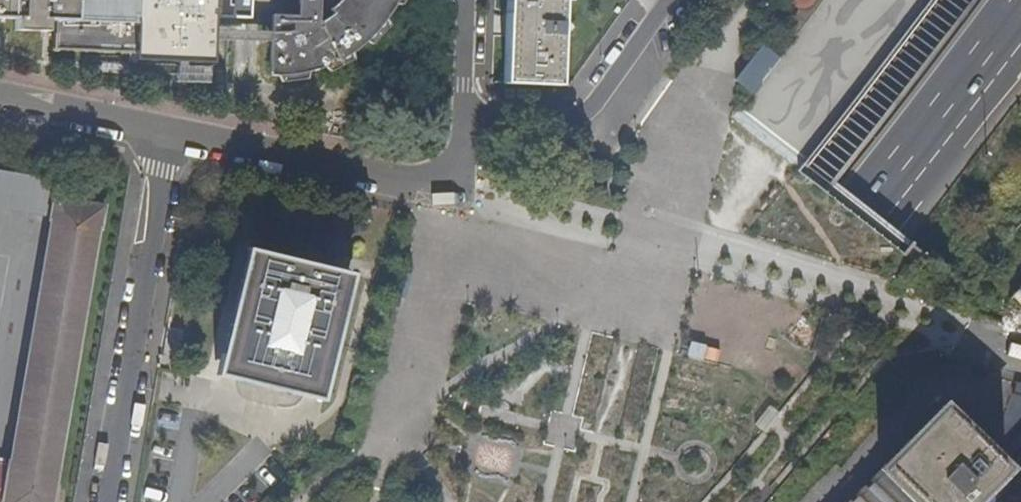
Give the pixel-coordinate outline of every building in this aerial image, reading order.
[(25,24),(25,35),(47,36),(48,25),(58,25),(90,27),(91,0),(0,0),(0,23),(25,24)] [(58,25),(56,55),(207,63),(209,25),(231,26),(235,24),(238,21),(238,14),(235,11),(230,9),(207,8),(208,0),(91,0),(90,27),(58,25)] [(318,25),(318,0),(295,0),(295,22),(269,22),(267,84),(306,78),(339,63),(374,37),(396,0),(341,0),(318,25)] [(505,84),(558,86),(562,2),(567,2),(567,0),(508,0),(505,84)] [(755,95),(782,60),(763,44),(735,79),(755,95)] [(54,197),(58,180),(0,170),(0,208),(51,217),(54,197)] [(54,197),(51,217),(50,218),(53,219),(12,462),(10,463),(10,465),(6,487),(0,486),(0,501),(54,501),(73,386),(100,226),(101,226),(104,206),(54,197)] [(349,269),(255,245),(227,366),(321,389),(349,269)] [(691,343),(688,357),(716,362),(719,349),(691,343)] [(1005,469),(943,407),(881,470),(884,473),(855,501),(973,501),(1005,469)] [(10,465),(0,464),(0,486),(6,487),(10,465)]
